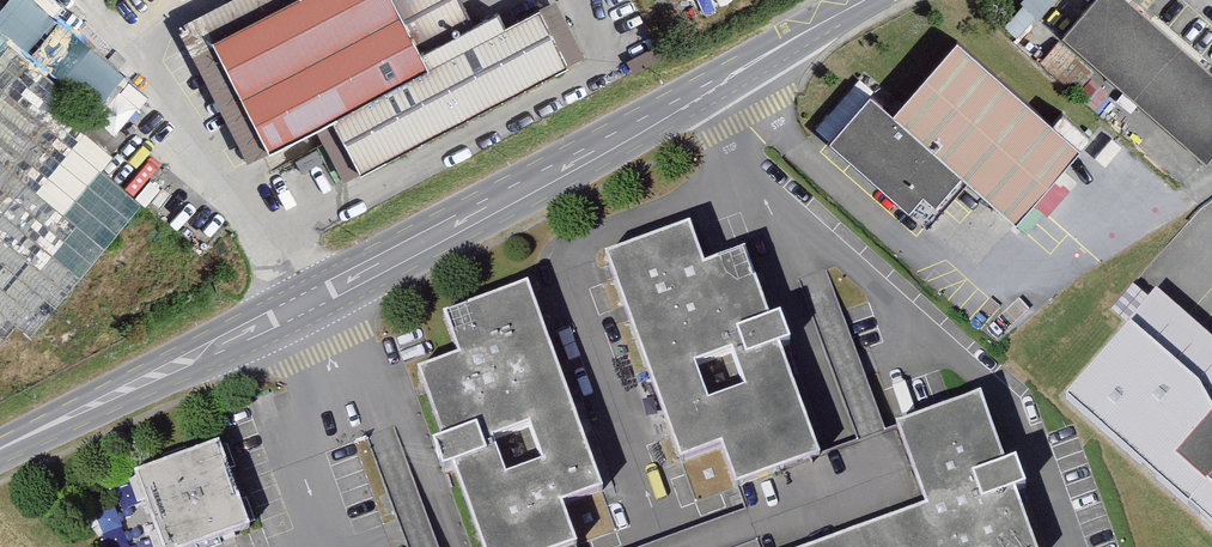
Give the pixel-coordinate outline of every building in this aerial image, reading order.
[(55,329),(158,206),(117,170),(129,156),(98,131),(111,110),(18,2),(16,0),(0,0),(0,357),(55,329)] [(405,0),(281,0),(217,32),(269,134),(331,103),(360,161),(569,57),(540,0),(527,0),(429,49),(405,0)] [(1064,34),(1208,164),(1211,160),(1211,59),(1147,0),(1095,0),(1064,34)] [(862,72),(812,129),(924,219),(968,173),(1019,214),(1085,139),(962,35),(898,102),(862,72)] [(688,219),(602,250),(677,455),(722,438),(738,483),(827,450),(752,243),(703,260),(688,219)] [(486,546),(578,546),(585,544),(569,503),(606,488),(528,280),(441,313),(455,351),(417,365),(486,546)] [(1062,400),(1211,531),(1211,331),(1159,286),(1062,400)] [(807,546),(1035,546),(975,399),(900,429),(928,498),(807,546)] [(131,470),(156,546),(174,546),(248,519),(219,435),(131,470)]
